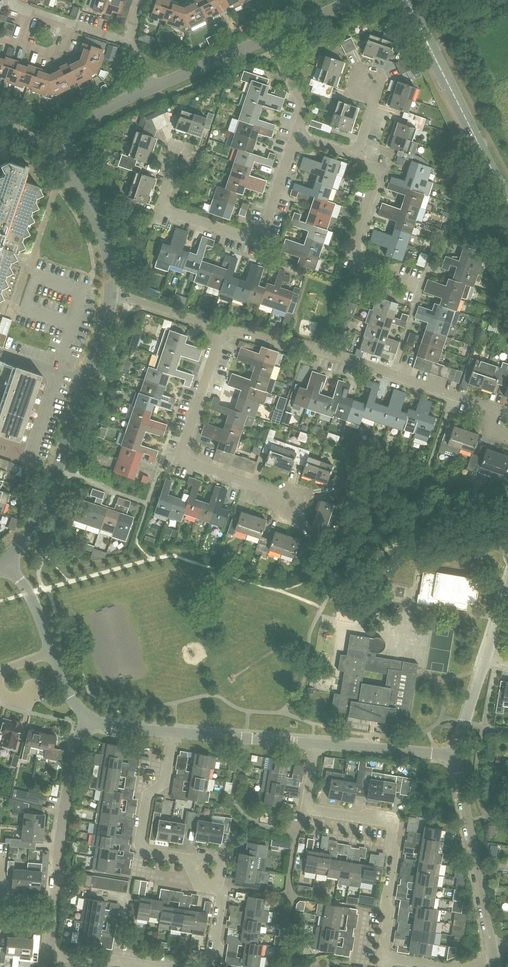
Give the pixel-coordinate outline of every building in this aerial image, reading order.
[(93,8),(93,10),(104,14),(109,16),(110,16),(111,12),(117,14),(119,15),(127,17),(129,11),(121,9),(96,0),(93,8)] [(96,0),(121,9),(129,11),(131,6),(123,3),(124,2),(122,1),(119,0),(96,0)] [(150,18),(158,21),(158,19),(162,20),(169,0),(167,0),(156,0),(153,9),(150,18)] [(181,27),(185,26),(184,8),(176,6),(177,3),(169,0),(162,20),(166,21),(165,24),(181,29),(181,27)] [(199,0),(194,0),(190,2),(191,5),(184,8),(185,26),(189,26),(190,28),(204,21),(203,19),(207,17),(199,0)] [(212,17),(213,19),(220,16),(219,14),(212,0),(199,0),(207,17),(211,15),(212,17)] [(228,7),(225,0),(212,0),(219,14),(226,11),(225,8),(228,7)] [(240,3),(238,0),(225,0),(228,7),(232,5),(234,9),(241,5),(240,3)] [(73,6),(70,15),(77,17),(80,8),(73,6)] [(250,22),(252,25),(262,21),(261,17),(250,22)] [(6,22),(2,34),(11,37),(15,26),(6,22)] [(252,26),(252,25),(250,22),(239,27),(241,31),(252,26)] [(373,56),(375,56),(381,38),(368,33),(362,52),(363,52),(362,55),(372,59),(373,56)] [(206,38),(210,45),(218,41),(215,34),(206,38)] [(350,37),(345,40),(351,51),(356,48),(350,37)] [(394,42),(381,38),(375,56),(387,61),(394,42)] [(84,43),(81,52),(83,53),(81,60),(94,72),(97,69),(99,70),(104,55),(102,54),(103,50),(104,50),(106,43),(93,39),(91,45),(84,43)] [(345,54),(351,51),(345,40),(339,42),(345,54)] [(178,41),(174,50),(183,53),(186,44),(178,41)] [(117,50),(108,47),(105,58),(114,61),(117,50)] [(5,80),(12,60),(15,50),(9,48),(4,60),(0,59),(0,81),(1,81),(1,79),(5,80)] [(321,68),(339,74),(343,61),(325,55),(321,68)] [(394,63),(397,69),(409,63),(406,58),(394,63)] [(18,62),(12,60),(5,80),(9,81),(8,84),(16,86),(23,66),(18,64),(18,62)] [(91,75),(94,72),(81,60),(74,64),(72,62),(64,66),(73,84),(77,82),(78,85),(92,78),(91,75)] [(415,60),(414,61),(409,63),(397,69),(399,75),(411,69),(414,74),(419,71),(420,71),(415,60)] [(24,86),(28,87),(35,68),(28,65),(27,68),(23,66),(16,86),(24,89),(24,86)] [(57,72),(50,75),(51,93),(55,93),(56,95),(70,88),(70,86),(73,84),(64,66),(56,70),(57,72)] [(47,94),(51,93),(50,75),(43,73),(43,70),(35,68),(28,87),(32,89),(31,91),(47,96),(47,94)] [(308,84),(312,85),(320,88),(322,83),(334,87),(339,74),(321,68),(316,81),(310,78),(308,84)] [(250,83),(247,93),(281,105),(283,99),(266,93),(268,85),(267,85),(268,79),(243,70),(240,80),(250,83)] [(390,93),(411,100),(416,87),(397,81),(394,81),(390,93)] [(324,89),(320,88),(312,85),(310,92),(322,96),(324,89)] [(279,111),(281,105),(247,93),(243,106),(259,112),(262,105),(279,111)] [(407,112),(411,100),(390,93),(386,105),(389,106),(407,112)] [(359,108),(356,107),(356,106),(338,100),(333,113),(354,120),(359,108)] [(266,129),(272,131),(274,125),(257,119),(259,112),(243,106),(238,119),(266,129)] [(174,128),(187,132),(193,114),(181,109),(174,128)] [(205,118),(193,114),(187,132),(199,136),(203,124),(209,127),(214,114),(207,112),(205,118)] [(162,113),(157,116),(162,128),(167,125),(162,113)] [(350,132),(354,120),(333,113),(329,125),(347,132),(348,131),(350,132)] [(414,114),(412,120),(424,124),(426,118),(414,114)] [(156,130),(162,128),(157,116),(151,119),(156,130)] [(232,117),(227,130),(235,133),(255,140),(257,133),(264,136),(264,135),(266,129),(238,119),(232,117)] [(322,123),(311,119),(309,125),(320,129),(322,123)] [(422,130),(424,124),(412,120),(410,126),(398,122),(395,121),(391,133),(412,141),(416,128),(422,130)] [(270,137),(272,131),(266,129),(264,135),(270,137)] [(136,131),(131,143),(152,151),(156,138),(153,137),(154,137),(136,131)] [(230,147),(238,149),(250,153),(255,140),(235,133),(230,147)] [(412,141),(391,133),(387,146),(389,147),(407,153),(412,141)] [(121,154),(119,160),(131,164),(133,158),(145,162),(148,163),(152,151),(131,143),(127,156),(121,154)] [(270,166),(272,161),(266,158),(250,153),(238,149),(234,162),(250,167),(252,160),(270,166)] [(266,158),(272,161),(275,154),(268,152),(266,158)] [(413,154),(411,160),(428,166),(429,163),(421,157),(413,154)] [(303,156),(301,163),(335,174),(339,161),(323,155),(321,162),(303,156)] [(404,158),(398,156),(396,162),(402,164),(404,158)] [(129,170),(131,164),(119,160),(117,165),(129,170)] [(411,160),(406,174),(426,181),(431,167),(428,166),(411,160)] [(2,287),(7,284),(4,279),(6,274),(11,271),(9,266),(11,261),(16,258),(13,252),(12,252),(13,251),(17,253),(19,249),(24,246),(21,241),(23,236),(29,233),(26,228),(28,223),(33,220),(30,215),(32,210),(37,207),(35,202),(37,197),(42,194),(39,188),(38,188),(39,186),(22,180),(25,173),(26,173),(29,165),(24,164),(19,162),(19,163),(19,165),(8,161),(7,163),(6,163),(1,165),(3,171),(2,176),(0,177),(0,292),(2,287)] [(234,162),(229,175),(264,187),(266,180),(248,174),(250,167),(234,162)] [(301,163),(299,169),(316,175),(314,182),(330,187),(338,190),(342,177),(335,174),(301,163)] [(131,184),(149,190),(150,188),(153,189),(156,179),(153,178),(154,177),(135,171),(131,184)] [(432,182),(426,181),(406,174),(404,181),(391,176),(389,182),(423,194),(427,195),(432,182)] [(262,193),(264,187),(229,175),(225,188),(237,192),(241,194),(243,187),(262,193)] [(309,194),(314,196),(326,200),(330,187),(314,182),(312,189),(294,183),(292,189),(309,194)] [(429,196),(427,195),(423,194),(389,182),(387,188),(404,194),(402,202),(424,209),(429,196)] [(147,196),(149,190),(131,184),(127,196),(120,194),(118,200),(130,204),(132,198),(145,202),(148,203),(150,197),(147,196)] [(212,199),(233,205),(237,192),(225,188),(217,185),(212,199)] [(307,200),(309,194),(292,189),(290,195),(307,200)] [(334,203),(326,200),(314,196),(309,209),(329,216),(334,203)] [(228,219),(233,205),(212,199),(208,212),(228,219)] [(240,208),(246,210),(248,204),(242,202),(240,208)] [(382,202),(380,209),(414,221),(420,223),(425,209),(424,209),(402,202),(400,208),(382,202)] [(244,216),(246,210),(240,208),(237,214),(244,216)] [(309,209),(305,223),(325,229),(329,216),(309,209)] [(410,234),(414,221),(380,209),(378,215),(396,221),(393,228),(410,234)] [(294,212),(292,218),(298,220),(300,214),(294,212)] [(292,218),(290,224),(308,230),(305,237),(322,243),(328,245),(333,232),(325,229),(305,223),(298,220),(292,218)] [(167,271),(170,264),(181,229),(175,227),(169,246),(161,243),(156,259),(154,267),(167,271)] [(410,234),(393,228),(391,235),(373,229),(371,235),(405,247),(410,234)] [(187,231),(181,229),(170,264),(182,268),(188,252),(181,250),(187,231)] [(384,255),(401,260),(405,247),(371,235),(369,241),(386,247),(384,255)] [(182,268),(196,273),(200,261),(206,245),(208,238),(201,236),(195,254),(188,252),(182,268)] [(285,238),(283,245),(317,256),(321,243),(305,237),(303,244),(285,238)] [(214,240),(208,238),(206,245),(212,247),(214,240)] [(298,257),(296,264),(313,270),(317,256),(283,245),(281,251),(298,257)] [(445,256),(443,262),(450,264),(456,267),(477,274),(480,275),(483,266),(480,265),(484,253),(464,246),(459,260),(445,256)] [(222,260),(228,262),(230,256),(224,254),(222,260)] [(231,298),(232,295),(237,279),(231,276),(237,258),(230,256),(228,262),(219,289),(218,293),(231,298)] [(213,265),(206,285),(219,289),(228,262),(222,260),(220,267),(213,265)] [(213,265),(200,261),(196,273),(193,280),(206,285),(213,265)] [(448,270),(450,264),(443,262),(441,268),(448,270)] [(244,302),(245,299),(257,265),(251,263),(245,281),(237,279),(232,295),(231,298),(244,302)] [(257,265),(245,299),(259,304),(259,303),(264,287),(257,285),(263,267),(257,265)] [(472,287),(477,274),(456,267),(452,280),(464,284),(470,286),(472,287)] [(265,282),(264,287),(259,303),(272,307),(279,287),(281,280),(284,274),(277,271),(273,285),(265,282)] [(284,274),(281,280),(288,283),(290,276),(284,274)] [(464,284),(452,280),(448,278),(446,286),(427,279),(425,285),(460,297),(466,299),(470,286),(464,284)] [(455,310),(460,297),(425,285),(423,292),(441,298),(439,305),(454,310),(455,310)] [(292,291),(279,287),(272,307),(286,312),(283,321),(288,323),(291,314),(300,288),(294,286),(292,291)] [(392,317),(397,303),(377,297),(372,310),(392,317)] [(431,310),(424,308),(422,314),(429,316),(449,323),(454,310),(439,305),(434,303),(431,310)] [(424,308),(418,306),(416,312),(422,314),(424,308)] [(368,323),(388,330),(390,323),(403,328),(406,321),(399,319),(392,317),(372,310),(369,309),(365,322),(368,323)] [(420,320),(422,314),(416,312),(414,318),(420,320)] [(401,313),(399,319),(406,321),(408,315),(401,313)] [(445,336),(449,323),(429,316),(422,314),(420,320),(427,322),(425,329),(445,336)] [(7,335),(12,320),(2,316),(0,324),(0,332),(7,335)] [(363,336),(390,346),(396,348),(398,342),(385,337),(388,330),(368,323),(363,336)] [(165,343),(200,355),(202,348),(184,342),(187,335),(165,328),(160,341),(165,343)] [(445,336),(425,329),(420,343),(440,349),(445,336)] [(356,349),(354,355),(361,358),(364,351),(379,356),(381,349),(388,352),(390,346),(363,336),(359,350),(356,349)] [(198,361),(200,355),(165,343),(160,341),(156,354),(157,355),(161,356),(177,361),(180,354),(198,361)] [(427,359),(432,361),(436,363),(440,349),(420,343),(416,356),(421,357),(427,359)] [(240,347),(238,353),(272,364),(276,351),(260,345),(258,353),(240,347)] [(268,377),(272,364),(238,353),(236,359),(254,365),(252,372),(268,377)] [(175,368),(177,361),(161,356),(157,355),(153,368),(156,369),(169,373),(184,379),(191,381),(193,374),(175,368)] [(417,370),(421,357),(416,356),(412,368),(417,370)] [(417,370),(422,371),(427,359),(421,357),(417,370)] [(479,387),(485,369),(487,363),(469,357),(463,372),(469,374),(466,383),(479,387)] [(422,371),(428,373),(432,361),(427,359),(422,371)] [(19,441),(42,375),(0,361),(0,435),(19,441)] [(438,363),(436,363),(432,361),(428,373),(434,375),(438,363)] [(434,375),(440,377),(444,365),(438,363),(434,375)] [(487,363),(485,369),(479,387),(491,392),(494,383),(500,385),(505,370),(507,364),(502,363),(500,368),(487,363)] [(440,377),(445,379),(450,367),(444,365),(440,377)] [(164,386),(169,373),(156,369),(153,368),(148,366),(144,379),(164,386)] [(445,379),(451,381),(456,369),(450,367),(445,379)] [(456,369),(451,381),(457,383),(461,371),(456,369)] [(231,373),(229,378),(235,381),(242,383),(262,390),(263,391),(268,377),(252,372),(249,379),(231,373)] [(292,403),(305,408),(317,374),(311,372),(305,389),(297,387),(296,391),(293,390),(290,397),(293,398),(292,403)] [(317,374),(305,408),(319,412),(324,396),(317,394),(319,388),(321,389),(325,377),(317,374)] [(227,385),(240,390),(238,396),(258,403),(262,405),(267,392),(263,391),(262,390),(242,383),(235,381),(229,378),(227,385)] [(162,394),(164,386),(144,379),(139,392),(160,400),(166,402),(173,404),(175,398),(162,394)] [(191,381),(184,379),(182,385),(189,387),(191,381)] [(370,388),(373,381),(367,379),(364,386),(370,388)] [(331,399),(324,396),(319,412),(332,417),(332,415),(343,382),(337,380),(331,399)] [(370,388),(365,404),(365,405),(361,416),(362,416),(374,420),(380,404),(373,402),(379,383),(373,381),(370,388)] [(345,419),(352,400),(344,398),(349,384),(343,382),(332,415),(345,419)] [(374,420),(387,425),(399,390),(393,388),(387,406),(380,404),(374,420)] [(405,392),(399,390),(387,425),(401,429),(401,428),(406,413),(399,411),(405,392)] [(150,411),(152,412),(155,405),(170,410),(173,404),(166,402),(160,400),(139,392),(136,391),(131,405),(133,405),(150,411)] [(213,396),(212,402),(218,404),(220,398),(213,396)] [(234,409),(252,416),(253,416),(258,403),(238,396),(234,409)] [(414,433),(421,412),(425,400),(420,398),(418,403),(417,404),(418,404),(412,409),(408,408),(406,413),(401,428),(414,433)] [(365,405),(365,404),(352,400),(345,419),(359,424),(362,416),(361,416),(365,405)] [(432,402),(425,400),(421,412),(414,433),(412,437),(426,441),(428,437),(435,417),(428,415),(430,408),(432,402)] [(249,425),(252,416),(234,409),(218,404),(212,402),(209,408),(227,414),(225,421),(241,427),(243,423),(249,425)] [(148,417),(150,411),(133,405),(129,418),(164,430),(166,424),(148,417)] [(162,436),(164,430),(129,418),(125,431),(141,437),(143,430),(162,436)] [(202,428),(237,440),(241,427),(225,421),(223,428),(205,422),(202,428)] [(322,427),(315,425),(312,433),(319,435),(322,427)] [(102,426),(99,436),(102,437),(105,439),(108,429),(105,428),(102,426)] [(451,429),(445,427),(436,455),(442,457),(445,455),(455,458),(458,448),(464,430),(452,426),(451,429)] [(216,447),(222,449),(227,451),(232,453),(237,440),(202,428),(200,434),(218,440),(216,447)] [(477,435),(464,430),(458,448),(471,453),(477,435)] [(120,444),(122,444),(142,452),(149,454),(155,456),(157,450),(139,444),(141,437),(125,431),(120,444)] [(270,464),(276,466),(282,448),(284,443),(272,439),(272,438),(266,436),(261,451),(267,453),(264,462),(265,462),(264,465),(269,467),(270,464)] [(282,448),(276,466),(283,469),(282,471),(287,473),(288,471),(289,471),(292,462),(293,459),(299,461),(303,448),(297,446),(297,447),(284,443),(282,448)] [(138,465),(142,452),(122,444),(117,458),(138,465)] [(254,446),(252,452),(258,455),(261,448),(254,446)] [(212,459),(218,461),(222,449),(216,447),(212,459)] [(303,448),(299,461),(304,463),(303,466),(300,475),(313,479),(319,460),(306,456),(308,450),(303,448)] [(218,461),(224,463),(227,451),(222,449),(218,461)] [(475,459),(471,471),(490,478),(492,471),(498,454),(485,449),(481,461),(475,459)] [(224,463),(229,465),(233,453),(232,453),(227,451),(224,463)] [(233,453),(229,465),(235,467),(239,455),(233,453)] [(492,471),(507,477),(507,470),(506,469),(507,464),(507,454),(504,453),(503,456),(498,454),(492,471)] [(153,463),(155,456),(149,454),(147,461),(153,463)] [(235,467),(240,469),(244,457),(239,455),(235,467)] [(240,469),(247,471),(250,459),(244,457),(240,469)] [(465,469),(471,471),(475,459),(469,457),(465,469)] [(0,458),(0,470),(6,472),(9,462),(12,463),(12,462),(0,458)] [(117,458),(113,471),(133,478),(138,465),(117,458)] [(247,471),(252,473),(256,461),(250,459),(247,471)] [(332,465),(319,460),(313,479),(325,483),(332,465)] [(192,485),(194,478),(188,476),(186,483),(192,485)] [(200,480),(194,478),(192,485),(190,492),(183,513),(196,517),(201,501),(194,499),(200,480)] [(165,479),(160,492),(153,512),(167,517),(174,496),(167,494),(171,481),(165,479)] [(332,485),(335,491),(346,486),(344,480),(332,485)] [(434,485),(427,482),(424,490),(432,492),(434,485)] [(208,504),(201,501),(196,517),(209,522),(221,487),(214,485),(208,504)] [(349,491),(346,486),(335,491),(337,496),(349,491)] [(221,487),(209,522),(222,526),(228,510),(220,508),(227,489),(221,487)] [(9,505),(9,504),(6,503),(9,494),(12,495),(12,494),(10,493),(0,490),(0,502),(9,505)] [(104,493),(97,490),(95,496),(102,498),(104,493)] [(180,521),(183,513),(190,492),(184,490),(181,499),(174,496),(167,517),(180,521)] [(99,528),(106,508),(99,505),(102,498),(95,496),(93,503),(86,524),(99,528)] [(122,505),(124,499),(117,497),(115,503),(122,505)] [(73,519),(86,524),(93,503),(80,499),(73,519)] [(320,500),(315,512),(333,519),(338,506),(320,500)] [(9,505),(0,502),(0,513),(5,515),(5,514),(3,513),(6,504),(9,505)] [(113,510),(106,508),(99,528),(112,533),(122,505),(115,503),(113,510)] [(112,533),(111,536),(125,541),(126,537),(133,517),(126,514),(128,507),(122,505),(112,533)] [(234,529),(246,533),(253,515),(240,510),(237,519),(231,517),(226,533),(232,535),(234,529)] [(329,531),(333,519),(315,512),(311,525),(329,531)] [(260,553),(265,538),(259,536),(265,519),(253,515),(246,533),(259,537),(254,551),(260,553)] [(8,526),(7,527),(11,529),(14,530),(19,519),(11,516),(8,526)] [(271,539),(265,538),(260,553),(266,555),(268,549),(280,553),(286,535),(274,531),(271,539)] [(315,533),(309,536),(316,547),(321,544),(315,533)] [(299,539),(286,535),(280,553),(293,557),(299,539)] [(310,550),(316,547),(309,536),(304,539),(310,550)] [(438,574),(423,571),(423,572),(423,573),(420,593),(418,593),(417,603),(436,606),(436,608),(445,609),(446,606),(467,609),(468,603),(477,604),(481,578),(438,571),(438,574)] [(360,611),(367,612),(376,613),(377,608),(368,607),(361,605),(360,611)] [(346,655),(340,654),(337,670),(343,671),(340,694),(333,693),(330,710),(348,713),(347,716),(371,720),(392,724),(393,720),(408,723),(417,664),(374,656),(375,652),(376,652),(377,652),(378,652),(379,652),(380,651),(381,651),(382,650),(383,649),(384,648),(384,646),(384,645),(384,644),(384,643),(384,642),(384,641),(383,640),(383,639),(382,639),(381,638),(380,637),(379,637),(378,637),(376,636),(375,636),(374,637),(373,637),(372,638),(369,637),(349,634),(347,647),(346,655)] [(497,706),(503,707),(503,705),(505,705),(507,706),(507,682),(506,682),(504,692),(499,691),(497,706)] [(16,743),(21,723),(20,723),(20,722),(12,720),(12,721),(3,719),(0,732),(0,734),(2,734),(0,743),(0,745),(14,748),(16,743)] [(27,753),(28,753),(30,747),(38,748),(41,732),(28,729),(22,759),(26,760),(27,753)] [(41,732),(38,748),(36,755),(56,759),(59,748),(53,747),(53,746),(54,746),(55,740),(54,739),(55,735),(41,732)] [(137,753),(138,748),(106,743),(102,742),(101,754),(104,754),(121,757),(122,751),(137,753)] [(194,757),(192,764),(209,767),(214,768),(216,756),(211,755),(194,753),(194,757)] [(103,766),(119,769),(134,771),(135,767),(127,766),(128,763),(121,762),(121,757),(104,754),(103,766)] [(288,761),(271,758),(269,770),(285,773),(288,761)] [(175,773),(183,774),(191,776),(207,778),(209,767),(192,764),(191,772),(176,770),(175,773)] [(134,771),(119,769),(103,766),(98,765),(96,776),(118,780),(119,773),(134,776),(134,771)] [(365,771),(362,786),(368,787),(366,798),(367,798),(367,801),(378,803),(378,800),(379,800),(382,781),(384,774),(371,772),(372,767),(365,766),(365,771)] [(285,773),(269,770),(265,769),(263,780),(298,786),(299,782),(287,780),(287,777),(285,777),(285,773)] [(356,785),(362,786),(365,771),(358,770),(356,783),(343,781),(340,800),(340,801),(352,803),(353,802),(356,785)] [(325,771),(323,786),(329,787),(327,798),(340,800),(343,781),(344,776),(332,774),(332,772),(325,771)] [(507,772),(505,785),(497,783),(496,789),(507,792),(507,772)] [(190,782),(189,787),(206,789),(207,778),(191,776),(183,774),(175,773),(175,777),(190,779),(190,782)] [(382,781),(379,800),(392,802),(394,791),(394,789),(400,790),(400,792),(400,794),(403,794),(409,795),(409,792),(410,785),(411,782),(402,780),(403,777),(396,775),(384,774),(382,781)] [(94,788),(100,788),(124,792),(124,789),(116,787),(118,780),(96,776),(94,788)] [(261,791),(265,792),(282,795),(282,790),(290,791),(290,789),(298,790),(298,786),(263,780),(261,791)] [(175,792),(174,798),(187,800),(187,798),(208,802),(210,790),(206,789),(189,787),(188,794),(175,792)] [(124,792),(100,788),(98,800),(119,804),(120,796),(132,798),(133,790),(124,789),(124,792)] [(27,796),(43,800),(46,800),(47,794),(29,789),(27,796)] [(280,808),(288,810),(292,810),(293,804),(280,802),(282,795),(265,792),(263,804),(280,806),(280,808)] [(41,805),(43,800),(27,796),(26,802),(36,804),(41,805)] [(24,813),(23,826),(43,828),(44,814),(35,813),(36,804),(26,802),(9,798),(9,804),(12,804),(11,806),(13,807),(13,812),(24,813)] [(95,811),(100,812),(132,817),(132,813),(120,811),(121,808),(118,808),(119,804),(98,800),(97,800),(95,811)] [(154,838),(168,840),(171,822),(158,820),(159,812),(153,811),(150,827),(156,827),(154,838)] [(190,827),(192,812),(186,811),(184,824),(171,822),(168,840),(181,842),(183,826),(190,827)] [(100,812),(98,823),(115,826),(116,819),(131,821),(132,817),(100,812)] [(206,841),(207,841),(210,822),(198,820),(199,813),(192,812),(190,827),(195,828),(194,839),(196,839),(196,841),(206,843),(206,841)] [(211,822),(210,822),(207,841),(220,843),(222,832),(228,833),(230,818),(224,817),(213,815),(211,822)] [(408,831),(407,835),(439,840),(442,823),(425,820),(423,833),(416,832),(408,831)] [(129,836),(121,835),(114,833),(115,826),(98,823),(93,822),(91,833),(128,840),(129,836)] [(25,847),(26,840),(41,841),(43,828),(23,826),(21,839),(9,838),(9,846),(11,846),(18,847),(25,847)] [(128,840),(91,833),(89,845),(95,845),(111,848),(112,841),(127,844),(128,840)] [(421,844),(420,849),(437,851),(439,840),(407,835),(406,839),(417,841),(416,843),(421,844)] [(307,850),(303,873),(315,875),(319,852),(312,851),(314,839),(307,838),(305,850),(307,850)] [(315,875),(326,876),(331,847),(336,848),(336,843),(328,841),(326,853),(319,852),(315,875)] [(237,866),(255,869),(257,857),(264,858),(266,846),(247,843),(246,849),(249,850),(249,855),(238,853),(236,853),(234,864),(237,864),(237,866)] [(93,857),(122,861),(129,863),(130,859),(122,858),(115,856),(116,849),(111,848),(95,845),(93,857)] [(338,878),(340,861),(334,860),(336,848),(331,847),(326,876),(338,878)] [(337,883),(348,885),(354,848),(350,848),(347,862),(340,861),(338,878),(337,883)] [(359,886),(360,882),(363,865),(358,864),(358,863),(356,862),(358,849),(354,848),(348,885),(359,886)] [(417,855),(404,853),(403,858),(435,863),(440,864),(442,853),(437,852),(437,851),(420,849),(419,853),(417,853),(417,855)] [(368,866),(363,865),(360,882),(371,884),(372,883),(374,867),(377,867),(379,855),(372,854),(370,866),(368,866)] [(129,863),(122,861),(93,857),(91,868),(95,869),(113,872),(114,865),(128,867),(129,863)] [(416,871),(433,874),(438,875),(440,864),(435,863),(403,858),(403,861),(415,864),(415,866),(417,866),(416,871)] [(25,887),(27,869),(13,868),(13,861),(7,860),(6,874),(12,875),(11,886),(25,887)] [(28,870),(27,869),(25,887),(39,889),(40,877),(46,878),(47,863),(28,862),(28,870)] [(236,868),(233,868),(231,879),(234,879),(246,881),(245,887),(259,889),(260,883),(258,882),(260,870),(255,869),(237,866),(236,868)] [(374,867),(372,883),(379,884),(380,880),(382,868),(377,867),(374,867)] [(436,886),(438,875),(433,874),(416,871),(416,875),(414,875),(413,878),(400,876),(400,880),(431,885),(436,886)] [(85,874),(83,885),(89,886),(91,875),(85,874)] [(97,876),(95,887),(101,888),(103,877),(97,876)] [(103,877),(101,888),(108,889),(109,878),(103,877)] [(113,890),(120,891),(122,880),(115,879),(113,890)] [(148,921),(149,915),(147,915),(150,899),(144,897),(146,881),(140,880),(137,897),(139,897),(136,913),(137,914),(136,919),(148,921)] [(413,889),(413,894),(429,896),(434,897),(436,886),(431,885),(400,880),(399,884),(406,885),(408,888),(413,889)] [(150,899),(147,915),(149,915),(159,917),(162,898),(166,899),(168,889),(160,888),(158,900),(150,899)] [(246,900),(245,907),(262,910),(264,898),(247,895),(247,894),(235,892),(234,898),(246,900)] [(182,893),(181,901),(180,908),(172,907),(168,929),(180,931),(186,894),(182,893)] [(190,895),(186,894),(180,931),(192,933),(193,928),(192,928),(195,911),(188,910),(190,895)] [(398,908),(402,908),(403,903),(433,909),(435,897),(434,897),(429,896),(413,894),(411,900),(400,898),(398,908)] [(85,910),(116,915),(117,911),(103,909),(104,901),(83,898),(81,909),(85,910)] [(165,906),(166,899),(162,898),(159,917),(157,927),(168,929),(172,907),(165,906)] [(195,911),(192,928),(193,928),(192,933),(203,935),(206,913),(208,914),(210,902),(204,900),(202,912),(195,911)] [(340,918),(340,913),(342,914),(343,911),(356,913),(356,909),(319,903),(317,914),(323,915),(340,918)] [(403,903),(402,908),(415,910),(414,917),(431,920),(436,921),(438,910),(433,909),(403,903)] [(229,912),(228,916),(260,921),(265,922),(267,911),(262,910),(245,907),(244,911),(244,914),(229,912)] [(116,915),(85,910),(81,909),(79,920),(101,924),(101,920),(115,922),(116,915)] [(323,915),(321,926),(338,929),(340,918),(323,915)] [(241,929),(258,932),(260,921),(228,916),(228,921),(242,923),(241,929)] [(398,922),(397,926),(429,931),(434,932),(436,921),(431,920),(414,917),(413,925),(406,923),(398,922)] [(77,932),(83,933),(113,937),(113,933),(101,931),(102,929),(100,929),(101,924),(79,920),(77,932)] [(463,937),(465,925),(453,923),(451,934),(454,935),(463,937)] [(316,926),(314,937),(336,941),(337,936),(345,938),(345,935),(352,936),(353,932),(345,930),(338,929),(321,926),(316,926)] [(429,931),(397,926),(397,931),(404,932),(403,934),(411,935),(410,939),(427,942),(433,943),(434,932),(429,931)] [(227,943),(237,944),(237,941),(257,943),(258,932),(241,929),(240,937),(228,935),(227,943)] [(83,933),(77,932),(75,943),(97,947),(98,939),(112,942),(113,937),(83,933)] [(13,954),(12,966),(17,966),(18,960),(20,937),(7,936),(6,947),(0,947),(0,963),(4,963),(5,954),(13,954)] [(33,938),(20,937),(18,960),(23,960),(24,955),(31,956),(30,961),(37,961),(38,946),(32,945),(33,938)] [(349,957),(350,950),(335,948),(336,941),(314,937),(313,949),(334,952),(334,954),(349,957)] [(427,942),(410,939),(409,947),(397,945),(396,951),(408,953),(409,951),(431,955),(433,943),(427,942)] [(261,944),(257,943),(237,941),(237,944),(244,946),(243,953),(259,955),(261,944)] [(449,946),(447,960),(455,956),(456,947),(449,946)] [(258,966),(259,955),(243,953),(242,960),(225,957),(224,964),(241,966),(241,964),(258,966)]
